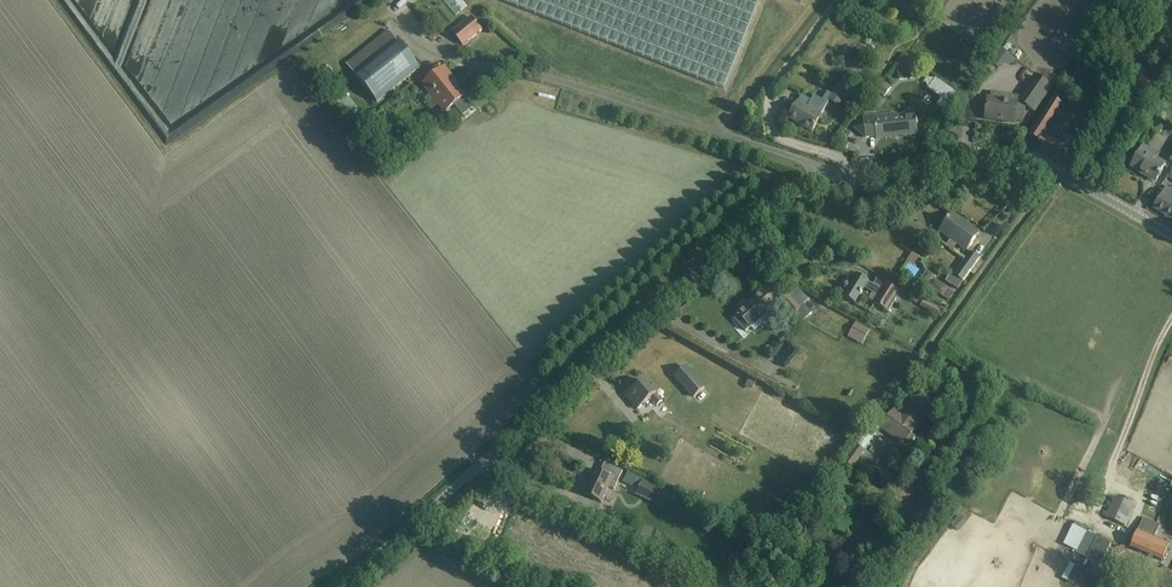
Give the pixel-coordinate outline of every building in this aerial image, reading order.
[(464,10),(476,1),(475,0),(455,0),(464,10)] [(725,89),(761,0),(500,0),(725,89)] [(452,33),(463,46),(482,31),(471,18),(452,33)] [(356,77),(377,103),(420,69),(398,43),(356,77)] [(817,48),(820,56),(827,53),(824,46),(817,48)] [(898,66),(900,79),(913,78),(912,65),(898,66)] [(445,67),(428,81),(435,90),(433,90),(434,92),(430,95),(438,106),(440,104),(446,112),(455,105),(463,116),(472,109),(463,98),(465,97),(454,83),(456,81),(445,67)] [(1158,87),(1161,88),(1167,75),(1159,70),(1152,84),(1158,87)] [(1027,106),(1034,111),(1053,87),(1039,77),(1021,101),(1027,106)] [(1143,79),(1139,86),(1135,93),(1151,101),(1158,87),(1152,84),(1143,79)] [(839,84),(832,95),(829,100),(829,101),(839,107),(849,90),(839,84)] [(349,92),(359,109),(369,103),(358,86),(349,92)] [(829,100),(832,95),(827,92),(822,101),(814,96),(811,101),(802,96),(789,118),(811,132),(821,116),(820,116),(829,101),(829,100)] [(984,100),(982,108),(984,110),(986,110),(985,119),(1014,123),(1022,124),(1025,122),(1027,106),(1021,101),(1019,103),(1017,103),(988,99),(986,98),(984,100)] [(1035,149),(1070,167),(1077,154),(1058,144),(1059,142),(1056,141),(1055,143),(1043,137),(1044,134),(1039,131),(1048,115),(1054,119),(1061,107),(1052,100),(1031,135),(1040,141),(1035,149)] [(883,116),(863,118),(864,120),(855,129),(865,138),(876,137),(876,138),(917,134),(916,123),(917,123),(917,121),(916,121),(915,115),(883,119),(883,116)] [(1160,174),(1165,164),(1156,159),(1159,154),(1143,145),(1131,167),(1141,173),(1142,171),(1155,179),(1154,180),(1156,181),(1158,176),(1159,177),(1160,174)] [(1167,216),(1171,219),(1171,193),(1166,189),(1155,209),(1167,216)] [(947,222),(945,224),(940,232),(966,251),(979,233),(966,224),(965,225),(961,222),(962,221),(952,214),(949,219),(948,219),(946,221),(947,222)] [(963,282),(979,259),(970,253),(954,275),(963,282)] [(875,305),(888,312),(896,299),(894,298),(898,290),(888,284),(884,290),(877,285),(875,288),(872,287),(873,285),(857,275),(844,297),(855,304),(865,289),(879,298),(875,305)] [(737,314),(739,315),(734,319),(746,332),(750,328),(751,328),(774,307),(760,293),(737,314)] [(800,309),(789,297),(787,295),(781,301),(801,323),(812,313),(804,305),(800,309)] [(926,301),(922,308),(939,318),(943,311),(926,301)] [(851,333),(864,340),(870,330),(856,323),(851,333)] [(675,377),(694,398),(705,388),(686,367),(675,377)] [(655,383),(650,388),(644,381),(632,391),(633,392),(626,397),(637,410),(644,404),(644,405),(651,399),(657,406),(662,402),(656,394),(661,390),(655,383)] [(881,412),(873,422),(901,442),(900,443),(902,445),(903,444),(908,448),(916,438),(911,435),(933,405),(917,393),(909,404),(914,407),(906,418),(895,409),(889,418),(881,412)] [(844,462),(850,467),(863,449),(856,444),(844,462)] [(583,494),(601,503),(608,487),(614,490),(623,472),(604,463),(600,473),(593,469),(589,478),(590,479),(583,494)] [(636,496),(663,508),(670,492),(643,480),(636,496)] [(1105,518),(1116,523),(1124,527),(1133,506),(1114,497),(1105,518)] [(1130,548),(1161,562),(1169,546),(1154,539),(1160,525),(1143,518),(1130,548)] [(1070,552),(1084,558),(1095,536),(1081,529),(1070,552)] [(1086,560),(1100,567),(1111,544),(1097,537),(1086,560)]
